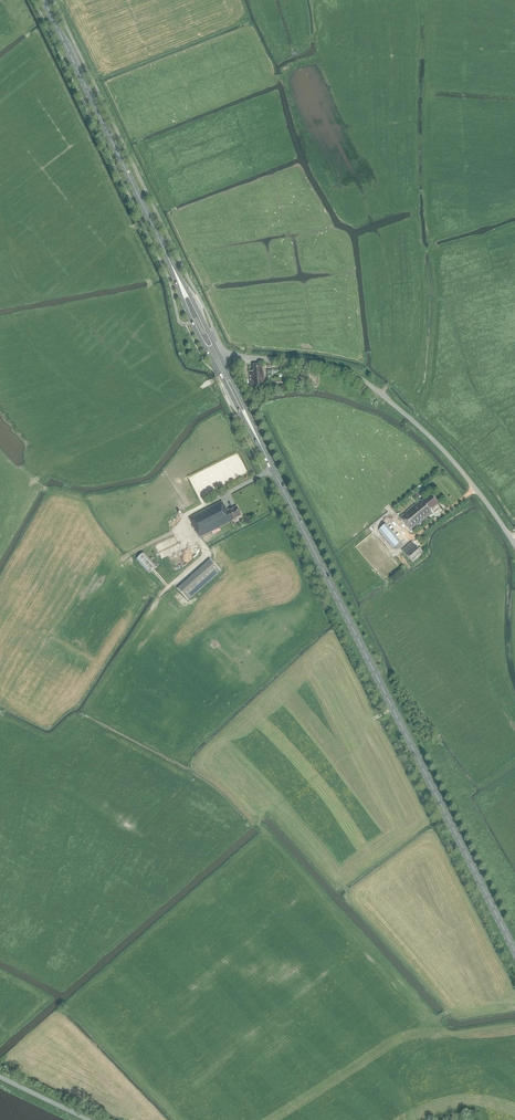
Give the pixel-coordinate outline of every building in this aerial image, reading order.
[(250,392),(265,391),(264,371),(262,371),(262,365),(259,365),(259,364),(253,364),(253,371),(249,371),(250,392)] [(285,377),(285,379),(274,379),(274,384),(293,385),(293,373),(288,373),(288,377),(285,377)] [(410,531),(432,513),(430,511),(435,508),(434,507),(438,504),(431,495),(426,499),(425,498),(422,501),(421,500),(399,517),(410,531)] [(189,518),(199,538),(232,521),(232,520),(236,518),(236,517),(241,515),(236,507),(233,509),(232,508),(227,511),(225,506),(224,507),(221,501),(189,518)] [(401,542),(385,524),(378,530),(393,548),(401,542)] [(402,551),(407,557),(411,562),(422,553),(415,545),(415,546),(412,542),(402,551)] [(157,567),(143,553),(136,559),(150,573),(157,567)] [(210,560),(177,589),(188,601),(221,573),(210,560)]
